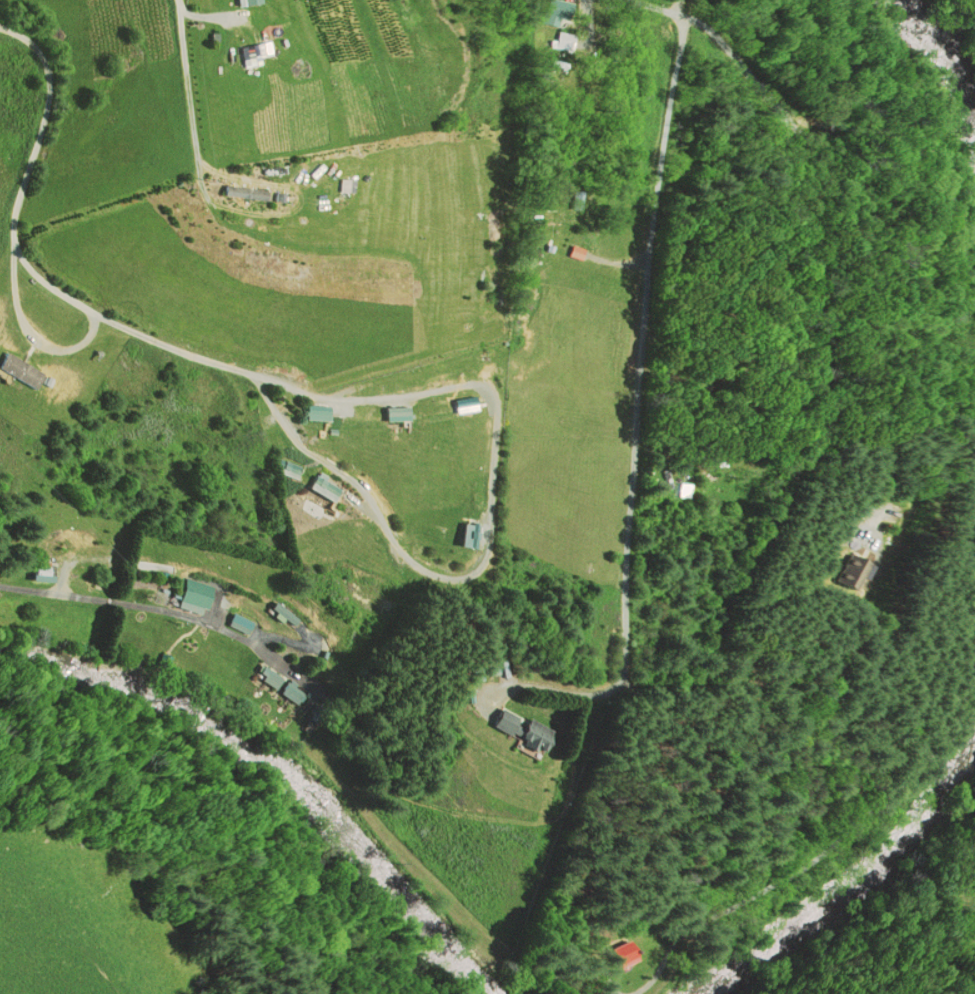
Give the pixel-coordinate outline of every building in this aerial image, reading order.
[(568,24),(568,0),(548,0),(548,24),(568,24)] [(574,51),(577,36),(562,33),(559,48),(574,51)] [(892,60),(899,51),(884,40),(877,48),(892,60)] [(570,74),(572,62),(554,59),(552,70),(570,74)] [(218,197),(263,199),(263,189),(218,187),(218,197)] [(30,392),(41,374),(3,350),(0,355),(0,373),(30,392)] [(296,420),(321,423),(322,407),(297,404),(296,420)] [(378,422),(403,422),(403,407),(378,407),(378,422)] [(268,473),(290,480),(295,467),(273,459),(268,473)] [(336,490),(311,475),(303,489),(327,504),(336,490)] [(686,484),(674,484),(674,499),(685,499),(686,484)] [(861,564),(844,555),(830,584),(847,592),(861,564)] [(47,562),(32,562),(32,580),(47,580),(47,562)] [(176,607),(204,616),(213,587),(186,577),(176,607)] [(292,626),(296,616),(269,605),(265,615),(292,626)] [(248,632),(252,622),(232,614),(228,625),(248,632)] [(295,705),(306,692),(289,679),(279,692),(295,705)] [(486,728),(508,738),(516,717),(494,708),(486,728)] [(532,758),(550,733),(526,716),(508,741),(532,758)] [(637,965),(638,949),(626,949),(627,944),(616,944),(615,964),(637,965)]
